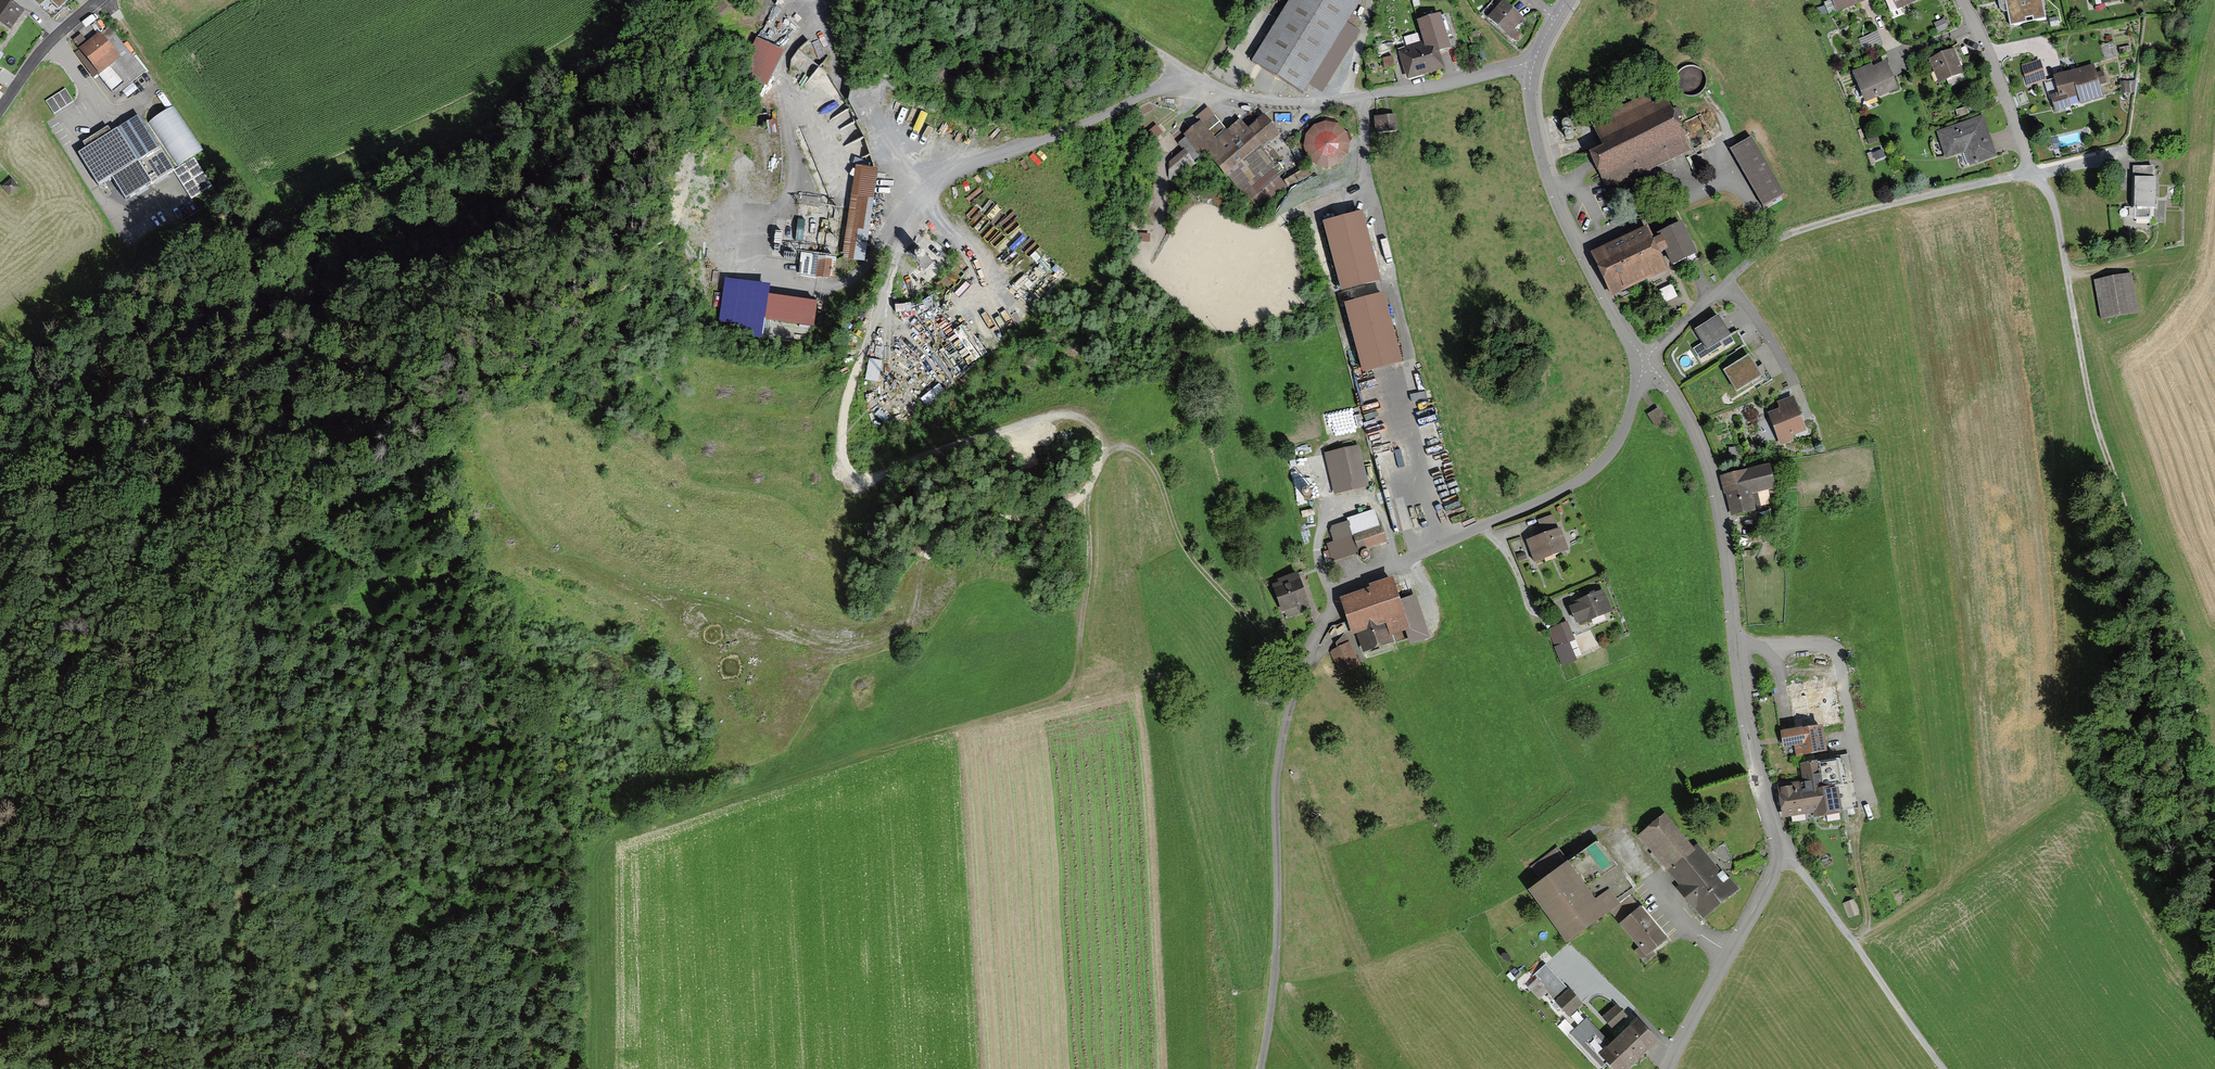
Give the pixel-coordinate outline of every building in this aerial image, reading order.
[(25,12),(8,0),(0,0),(0,24),(11,32),(25,12)] [(71,0),(50,0),(59,11),(71,0)] [(1252,63),(1304,95),(1309,87),(1353,15),(1362,0),(1290,0),(1252,63)] [(1870,1),(1870,0),(1832,0),(1837,14),(1870,1)] [(1922,0),(1893,0),(1897,10),(1922,0)] [(2010,27),(2046,19),(2042,0),(2005,0),(2010,27)] [(1504,1),(1488,18),(1512,40),(1519,33),(1515,30),(1524,20),(1504,1)] [(1397,50),(1407,82),(1445,70),(1440,54),(1452,50),(1448,37),(1452,36),(1446,15),(1442,16),(1441,14),(1417,22),(1424,42),(1404,48),(1397,50)] [(1353,15),(1309,87),(1323,95),(1360,32),(1355,29),(1361,19),(1353,15)] [(2058,17),(2049,19),(2051,28),(2059,26),(2058,17)] [(109,26),(78,50),(115,97),(146,73),(109,26)] [(1481,40),(1477,31),(1468,35),(1472,44),(1481,40)] [(1373,41),(1378,56),(1397,50),(1404,48),(1399,32),(1373,41)] [(1883,45),(1877,32),(1858,39),(1864,53),(1883,45)] [(87,41),(81,34),(73,40),(78,47),(87,41)] [(767,89),(785,52),(757,39),(740,76),(767,89)] [(1929,60),(1939,84),(1964,74),(1954,50),(1929,60)] [(1395,66),(1393,56),(1383,59),(1385,68),(1395,66)] [(1892,61),(1895,74),(1909,70),(1905,58),(1892,61)] [(2022,65),(2028,87),(2044,82),(2047,82),(2040,60),(2022,65)] [(1898,91),(1887,62),(1873,68),(1872,64),(1852,72),(1865,104),(1898,91)] [(2096,74),(2094,65),(2054,77),(2054,79),(2059,94),(2051,96),(2051,97),(2055,112),(2071,108),(2068,100),(2078,97),(2080,106),(2104,99),(2100,86),(2107,84),(2104,71),(2096,74)] [(2059,94),(2054,79),(2047,82),(2044,82),(2049,98),(2051,97),(2051,96),(2059,94)] [(2120,83),(2121,95),(2131,94),(2130,82),(2120,83)] [(46,101),(55,114),(73,102),(65,89),(46,101)] [(1602,181),(1611,200),(1620,196),(1616,187),(1691,151),(1681,131),(1683,130),(1675,115),(1673,116),(1665,99),(1652,105),(1648,95),(1590,122),(1603,149),(1590,155),(1602,181)] [(148,123),(177,167),(204,150),(173,106),(148,123)] [(1228,131),(1207,108),(1195,118),(1199,122),(1184,135),(1185,138),(1179,143),(1185,150),(1172,160),(1175,167),(1189,154),(1194,161),(1204,152),(1228,131)] [(895,132),(907,135),(911,115),(899,113),(895,132)] [(765,114),(754,115),(755,129),(766,128),(765,114)] [(1375,131),(1396,130),(1396,114),(1375,115),(1375,131)] [(1281,135),(1264,115),(1247,128),(1241,121),(1228,131),(1204,152),(1242,196),(1245,193),(1273,170),(1276,167),(1263,150),(1281,135)] [(160,149),(139,116),(117,130),(138,162),(160,149)] [(1984,116),(1937,131),(1946,159),(1965,153),(1970,167),(1998,158),(1984,116)] [(1338,164),(1344,160),(1349,153),(1350,145),(1349,138),(1346,131),(1340,126),(1333,123),(1325,122),(1318,124),(1312,128),(1308,134),(1305,140),(1305,148),(1307,154),(1311,160),(1317,165),(1324,167),(1331,167),(1338,164)] [(78,154),(99,187),(111,179),(138,162),(117,130),(112,133),(108,127),(83,143),(86,149),(78,154)] [(833,203),(802,129),(794,132),(825,207),(833,203)] [(1866,137),(1869,145),(1879,141),(1875,134),(1866,137)] [(1730,151),(1763,208),(1784,195),(1751,138),(1730,151)] [(152,185),(174,171),(160,149),(138,162),(152,185)] [(1872,154),(1875,161),(1885,157),(1882,150),(1872,154)] [(192,200),(212,187),(194,158),(174,171),(192,200)] [(138,162),(111,179),(126,202),(152,185),(138,162)] [(842,261),(865,264),(878,170),(856,167),(842,261)] [(2154,167),(2133,167),(2132,209),(2135,209),(2135,220),(2152,220),(2152,210),(2156,210),(2156,179),(2154,179),(2154,167)] [(1273,170),(1245,193),(1257,208),(1285,184),(1273,170)] [(3,187),(10,196),(20,188),(13,179),(3,187)] [(825,207),(798,203),(791,255),(801,257),(798,275),(834,280),(844,209),(825,207)] [(1321,220),(1340,290),(1380,279),(1362,210),(1321,220)] [(1659,239),(1665,254),(1672,268),(1697,257),(1682,224),(1657,235),(1659,239)] [(1648,227),(1590,254),(1611,299),(1669,272),(1661,256),(1663,255),(1665,254),(1659,239),(1657,240),(1654,241),(1648,227)] [(933,264),(917,247),(908,256),(925,272),(933,264)] [(2132,274),(2094,281),(2101,320),(2139,313),(2132,274)] [(1665,300),(1678,294),(1673,283),(1660,289),(1665,300)] [(1343,304),(1363,373),(1403,362),(1383,293),(1343,304)] [(815,329),(818,304),(769,296),(765,322),(815,329)] [(997,304),(981,311),(991,333),(1007,326),(997,304)] [(1719,317),(1695,331),(1703,344),(1694,350),(1700,360),(1724,346),(1725,349),(1735,343),(1719,317)] [(868,376),(881,377),(882,356),(869,356),(868,376)] [(1750,356),(1723,372),(1736,394),(1763,378),(1750,356)] [(1780,410),(1768,414),(1780,447),(1794,442),(1793,438),(1807,433),(1793,397),(1777,403),(1780,410)] [(1648,415),(1655,426),(1662,421),(1656,410),(1648,415)] [(1325,454),(1334,495),(1368,487),(1359,446),(1325,454)] [(1770,467),(1770,466),(1720,477),(1724,495),(1726,495),(1731,518),(1764,510),(1760,494),(1776,490),(1775,488),(1786,485),(1784,464),(1770,467)] [(1333,542),(1380,527),(1374,510),(1347,519),(1348,522),(1332,527),(1330,532),(1333,542)] [(1543,536),(1526,542),(1535,564),(1569,551),(1561,529),(1558,530),(1553,515),(1538,521),(1543,536)] [(1332,563),(1359,554),(1358,552),(1387,543),(1381,527),(1380,527),(1333,542),(1326,544),(1332,563)] [(1370,555),(1369,553),(1367,553),(1366,552),(1364,553),(1363,553),(1362,554),(1361,556),(1361,557),(1362,559),(1362,560),(1364,561),(1365,561),(1366,561),(1368,561),(1369,560),(1370,559),(1370,557),(1370,556),(1370,555)] [(1525,552),(1517,555),(1519,562),(1527,559),(1525,552)] [(1300,612),(1310,608),(1298,574),(1278,581),(1279,584),(1272,586),(1282,614),(1298,608),(1300,612)] [(1370,591),(1340,601),(1352,638),(1358,636),(1364,654),(1375,652),(1378,648),(1383,649),(1395,644),(1392,637),(1406,633),(1410,647),(1431,639),(1416,596),(1400,601),(1393,579),(1369,587),(1370,591)] [(1579,624),(1580,627),(1614,613),(1604,591),(1571,605),(1572,607),(1569,608),(1576,625),(1579,624)] [(1570,644),(1576,641),(1568,622),(1548,630),(1555,648),(1554,648),(1562,668),(1578,662),(1570,644)] [(1341,675),(1361,667),(1345,634),(1336,645),(1338,649),(1330,652),(1341,675)] [(1829,652),(1781,660),(1786,687),(1770,690),(1778,737),(1822,729),(1823,731),(1842,728),(1829,652)] [(1823,731),(1822,729),(1778,737),(1780,750),(1795,748),(1796,758),(1827,753),(1823,731)] [(1858,809),(1850,755),(1830,758),(1830,761),(1799,766),(1802,783),(1777,786),(1782,821),(1813,816),(1814,820),(1843,816),(1842,812),(1858,809)] [(1704,920),(1740,890),(1731,880),(1729,881),(1698,845),(1694,848),(1665,814),(1638,837),(1679,886),(1675,889),(1693,911),(1695,910),(1704,920)] [(1542,884),(1528,894),(1567,946),(1612,912),(1620,907),(1619,905),(1633,894),(1636,892),(1599,842),(1566,866),(1542,884)] [(1530,868),(1542,884),(1566,866),(1554,850),(1530,868)] [(1656,953),(1670,942),(1633,894),(1619,905),(1620,907),(1612,912),(1623,926),(1621,928),(1638,950),(1635,953),(1645,965),(1657,956),(1656,953)] [(1843,907),(1848,917),(1859,911),(1853,901),(1843,907)] [(1532,977),(1569,1018),(1583,1006),(1545,965),(1532,977)] [(1616,1006),(1602,1019),(1612,1030),(1626,1016),(1616,1006)] [(1598,1058),(1612,1046),(1587,1019),(1570,1035),(1602,1068),(1605,1066),(1598,1058)] [(1637,1022),(1612,1046),(1598,1058),(1605,1066),(1608,1068),(1635,1068),(1660,1046),(1637,1022)]
